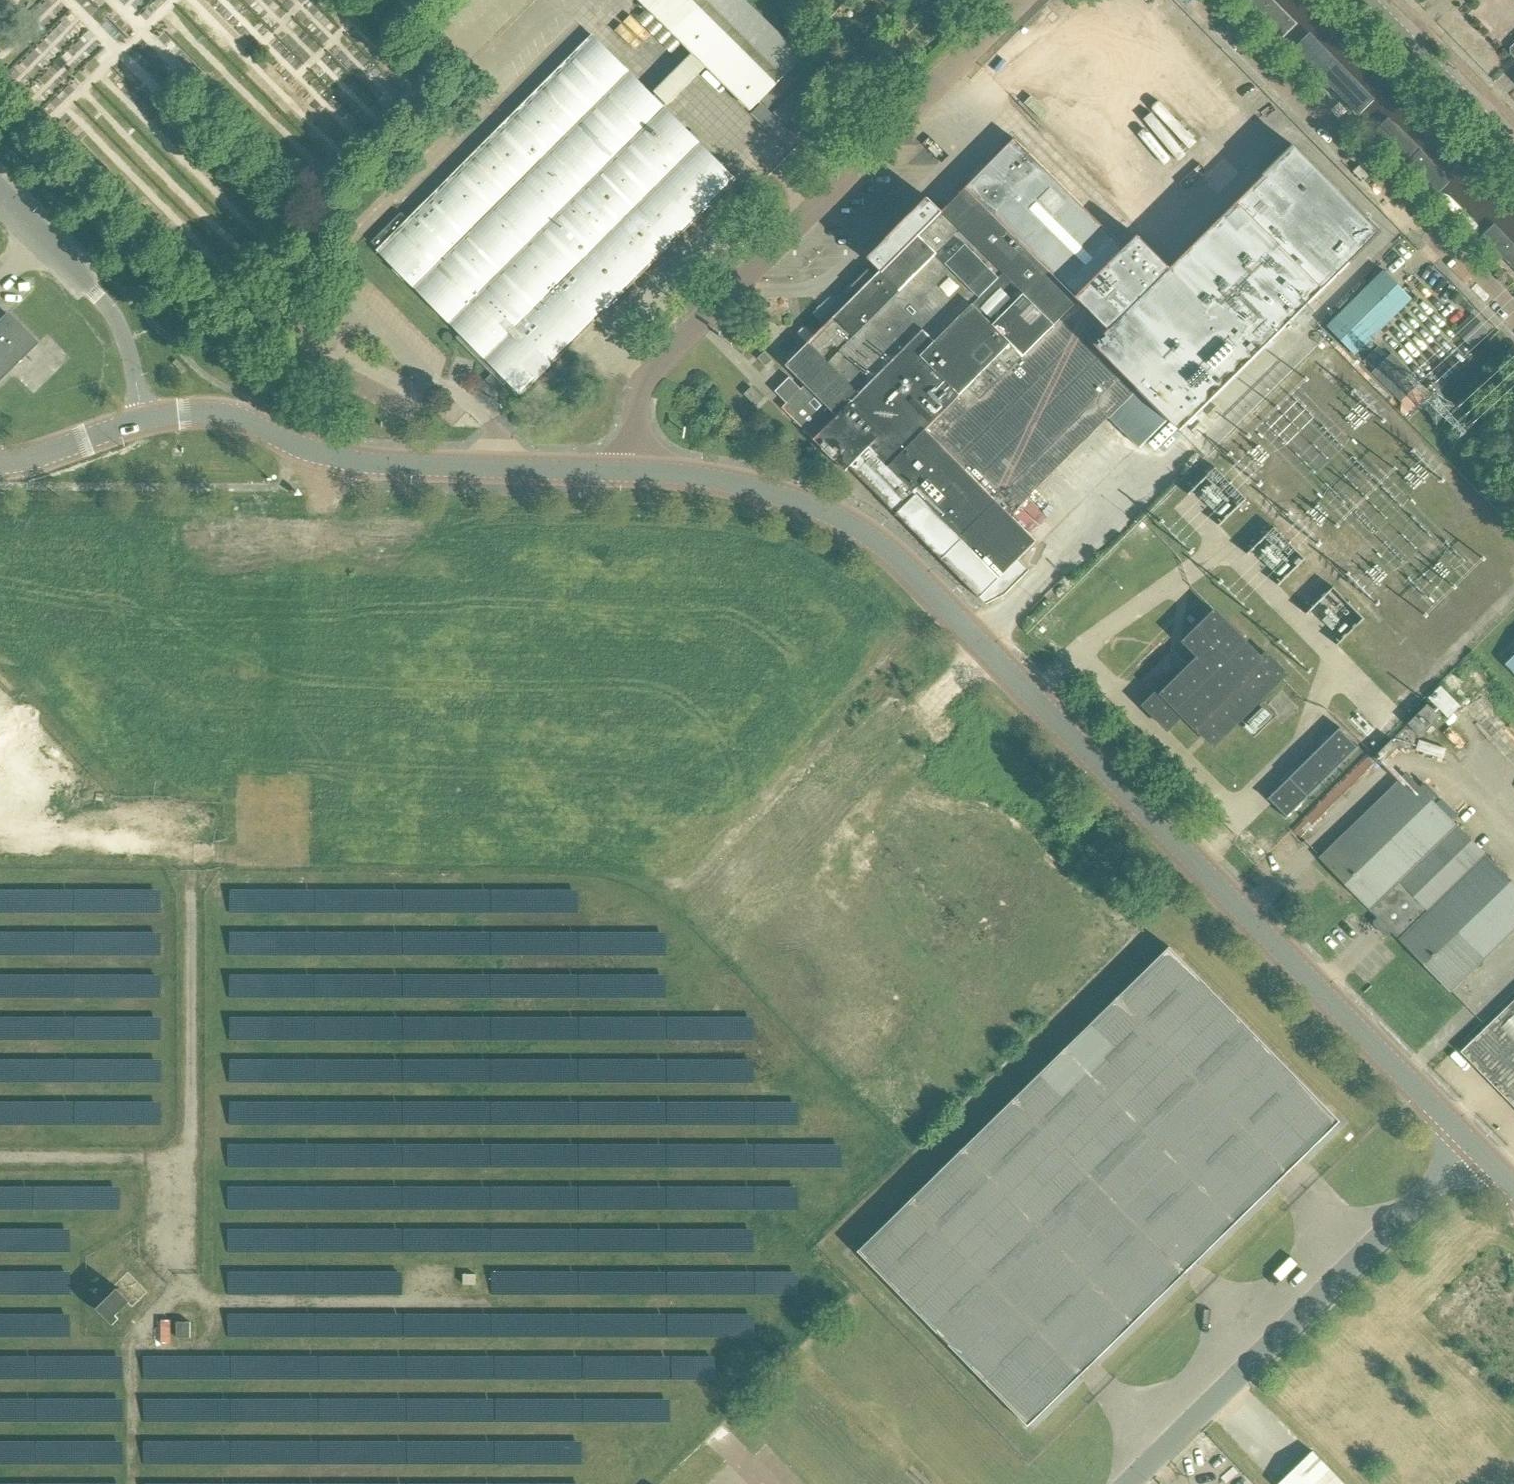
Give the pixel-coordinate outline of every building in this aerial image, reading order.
[(805,58),(749,0),(648,0),(652,4),(669,21),(675,15),(684,24),(682,26),(759,103),(805,58)] [(1270,0),(1244,0),(1283,37),(1296,25),(1270,0)] [(523,393),(736,179),(664,106),(669,100),(659,90),(654,96),(594,35),(504,125),(410,220),(402,212),(373,242),(380,249),(380,250),(462,333),(457,338),(505,387),(510,381),(523,393)] [(836,121),(851,106),(844,98),(829,113),(836,121)] [(1443,183),(1382,121),(1372,130),(1434,193),(1443,183)] [(839,313),(816,338),(808,330),(801,337),(809,345),(788,366),(807,385),(802,390),(792,380),(773,398),(846,472),(851,467),(987,605),(1007,596),(1031,572),(1019,561),(1037,543),(1006,512),(1136,385),(1182,431),(1190,423),(1192,425),(1199,418),(1197,416),(1350,261),(1351,262),(1381,231),(1294,145),(1264,175),(1265,176),(1172,270),(1139,237),(1126,249),(1015,140),(943,213),(929,199),(869,259),(881,271),(839,313)] [(746,210),(762,195),(754,187),(738,202),(746,210)] [(1480,230),(1451,200),(1446,204),(1475,235),(1480,230)] [(1494,227),(1481,240),(1513,273),(1513,247),(1494,227)] [(1412,300),(1384,271),(1327,327),(1355,356),(1412,300)] [(1409,305),(1378,339),(1390,350),(1421,316),(1409,305)] [(35,344),(7,314),(0,321),(0,378),(35,344)] [(1469,345),(1486,328),(1475,317),(1458,334),(1469,345)] [(1376,371),(1389,357),(1379,346),(1365,360),(1376,371)] [(1401,402),(1421,382),(1393,354),(1389,357),(1376,371),(1373,374),(1401,402)] [(767,398),(755,386),(747,394),(759,406),(767,398)] [(1206,465),(1183,490),(1219,522),(1242,497),(1206,465)] [(1281,679),(1287,673),(1267,654),(1262,658),(1215,611),(1183,643),(1198,658),(1162,694),(1159,690),(1144,706),(1168,730),(1183,716),(1196,729),(1197,729),(1214,746),(1281,679)] [(1448,719),(1460,706),(1441,686),(1429,699),(1443,713),(1448,719)] [(1441,716),(1431,705),(1411,724),(1422,735),(1441,716)] [(1342,729),(1341,728),(1268,800),(1269,801),(1270,800),(1286,817),(1286,818),(1286,819),(1359,747),(1358,746),(1358,747),(1341,730),(1342,729)] [(1381,765),(1399,747),(1392,740),(1374,758),(1381,765)] [(1382,916),(1380,918),(1380,922),(1388,930),(1391,930),(1394,928),(1402,937),(1401,938),(1453,990),(1513,930),(1513,881),(1408,774),(1322,856),(1372,908),(1373,907),(1382,916)] [(225,932),(225,954),(284,954),(284,932),(225,932)] [(1225,1233),(1340,1120),(1171,948),(1056,1059),(1225,1233)] [(225,976),(224,996),(271,997),(271,976),(225,976)] [(1463,1052),(1474,1063),(1478,1059),(1513,1096),(1513,1002),(1463,1052)] [(700,1018),(701,1039),(750,1036),(749,1016),(700,1018)] [(288,1060),(225,1059),(225,1081),(288,1081),(288,1060)] [(747,1059),(712,1061),(714,1081),(749,1078),(747,1059)] [(1028,1425),(1225,1233),(1056,1059),(859,1251),(1028,1425)] [(132,1123),(155,1122),(154,1102),(131,1102),(132,1123)] [(263,1208),(263,1188),(225,1187),(224,1207),(263,1208)] [(114,1208),(114,1189),(86,1189),(86,1208),(114,1208)] [(224,1230),(224,1251),(278,1251),(278,1230),(224,1230)] [(309,1293),(309,1271),(224,1271),(224,1294),(309,1293)] [(333,1294),(398,1293),(398,1272),(332,1272),(333,1294)] [(132,1300),(119,1287),(104,1302),(99,1307),(112,1320),(117,1315),(132,1300)] [(66,1314),(21,1314),(21,1335),(66,1336),(66,1314)] [(225,1314),(225,1336),(278,1336),(278,1314),(225,1314)] [(1277,1483),(1345,1483),(1312,1450),(1277,1483)]
